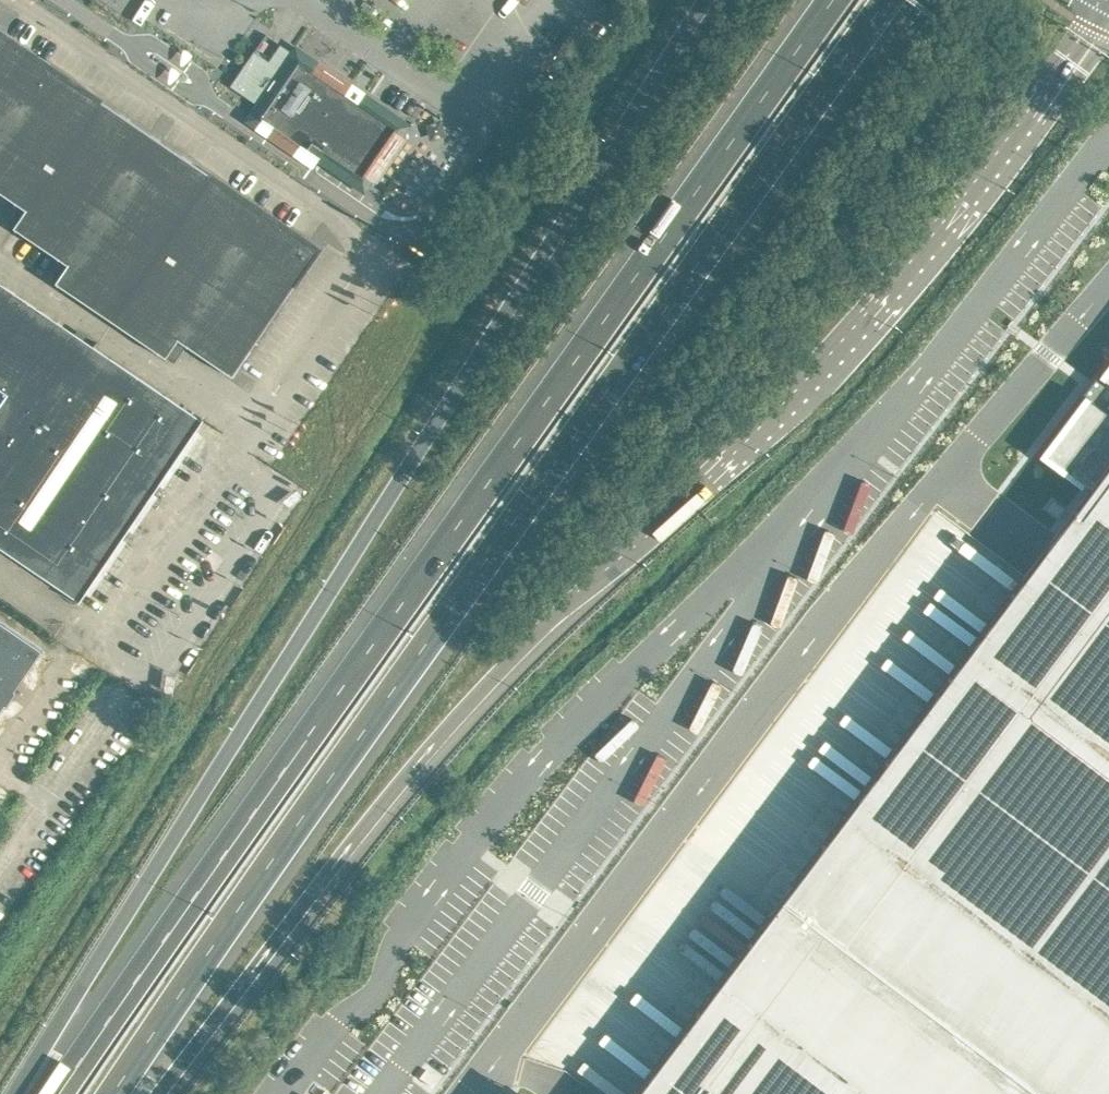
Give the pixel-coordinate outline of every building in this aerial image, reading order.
[(25,210),(13,228),(67,265),(55,283),(165,358),(167,356),(165,355),(176,339),(232,377),(319,249),(102,101),(104,99),(85,86),(83,89),(2,34),(0,34),(0,193),(25,210)] [(238,76),(230,87),(262,108),(256,117),(262,121),(260,123),(270,130),(272,128),(300,147),(298,149),(308,156),(313,149),(363,184),(368,176),(377,183),(407,140),(398,134),(402,127),(297,56),(283,46),(271,64),(254,53),(240,72),(238,76)] [(7,394),(0,405),(0,548),(79,601),(78,602),(79,603),(204,420),(203,419),(202,420),(0,283),(0,390),(7,394)] [(1045,456),(1089,490),(635,1093),(1108,1093),(1108,371),(1045,456)] [(4,704),(6,705),(25,677),(23,676),(42,648),(0,619),(0,710),(4,704)]
